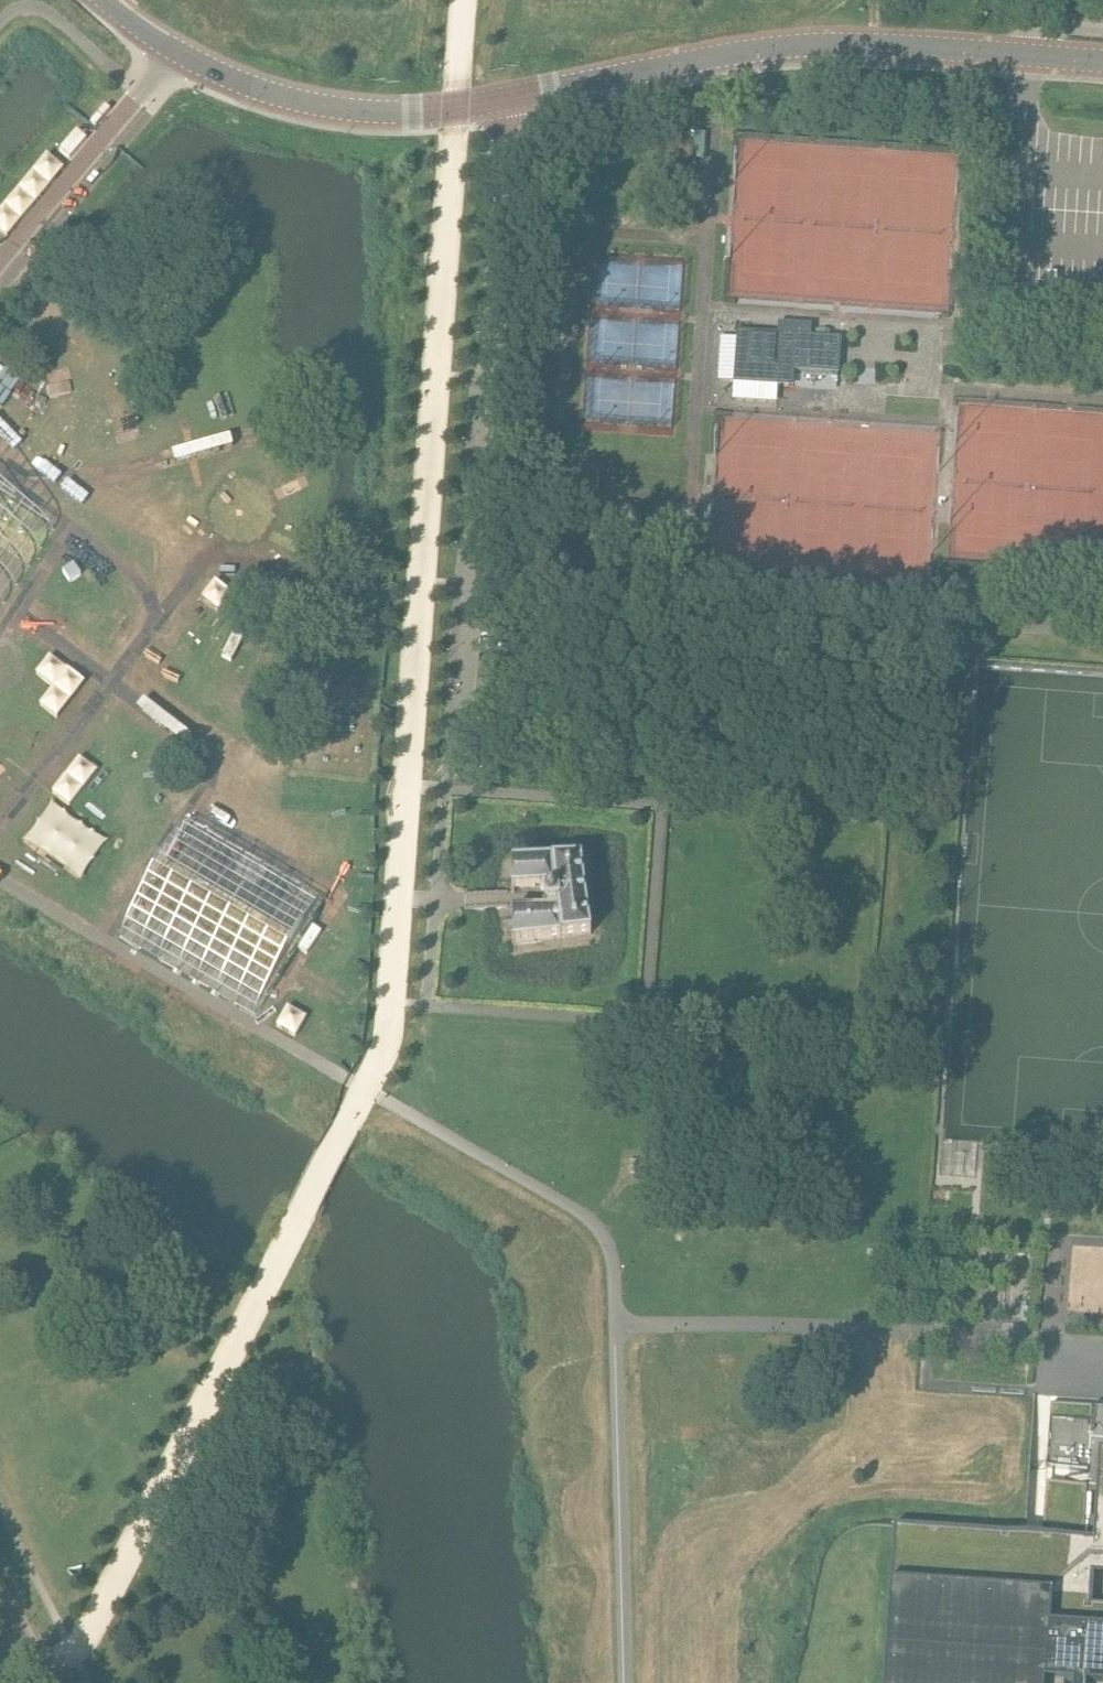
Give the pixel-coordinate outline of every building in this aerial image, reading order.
[(695,176),(705,176),(706,154),(696,153),(695,176)] [(842,340),(737,332),(733,384),(781,388),(789,388),(838,390),(839,376),(842,340)] [(513,946),(592,937),(587,898),(582,861),(554,863),(512,866),(512,892),(542,891),(542,903),(543,915),(513,915),(513,946)] [(883,1682),(1102,1682),(1102,1607),(1092,1606),(1094,1574),(1102,1575),(1102,1409),(1051,1405),(1042,1537),(894,1527),(890,1591),(883,1682)]
